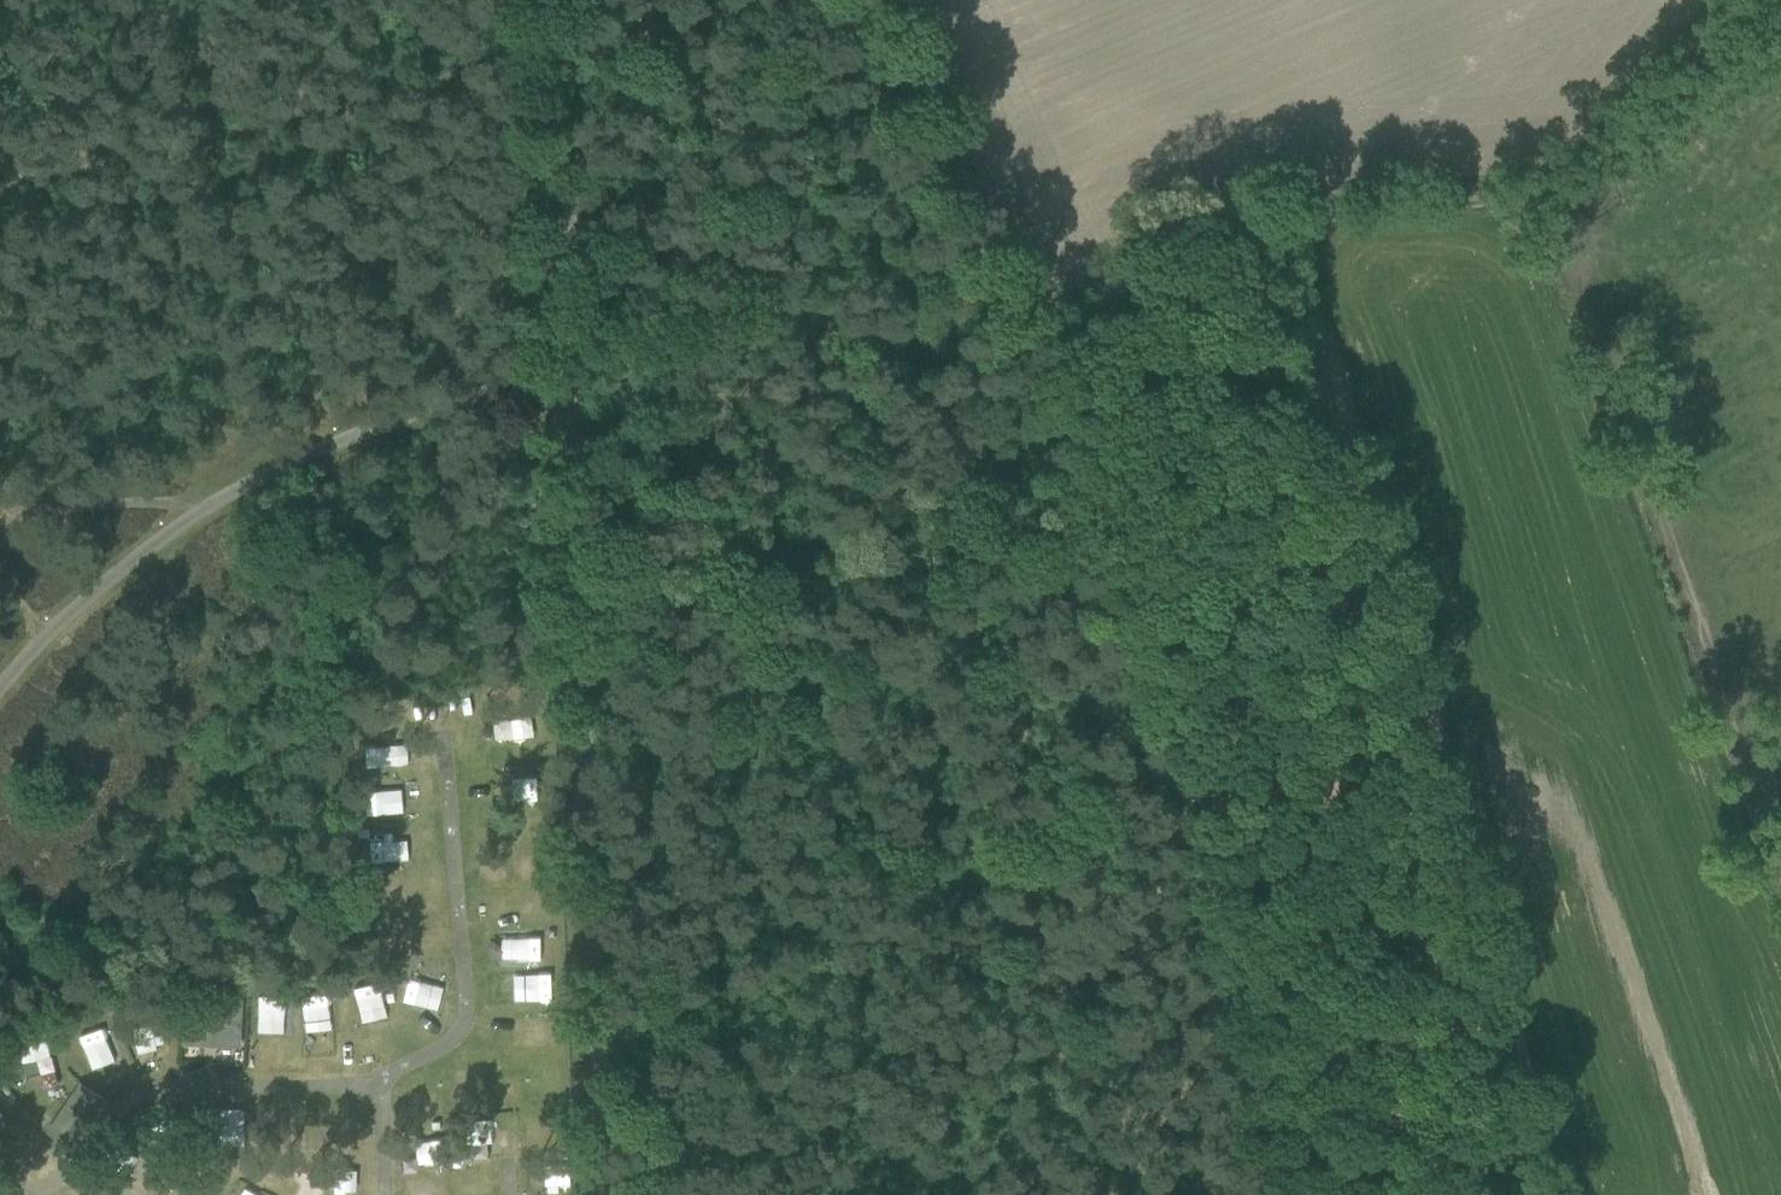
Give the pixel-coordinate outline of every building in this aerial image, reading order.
[(498,738),(531,739),(532,717),(498,716),(498,738)] [(393,735),(369,737),(372,763),(396,760),(393,735)] [(540,792),(539,773),(519,774),(520,793),(540,792)] [(405,813),(405,792),(365,793),(365,814),(405,813)] [(403,833),(378,834),(379,861),(404,860),(403,833)] [(407,903),(406,879),(384,880),(385,904),(407,903)] [(541,932),(518,933),(518,962),(542,961),(541,932)] [(423,1011),(449,1006),(441,966),(415,971),(423,1011)] [(555,1004),(556,980),(534,979),(533,1003),(555,1004)] [(330,989),(314,991),(317,1016),(333,1014),(330,989)] [(184,994),(182,1044),(242,1046),(243,996),(184,994)] [(266,1027),(287,1024),(283,994),(262,997),(266,1027)] [(70,1047),(93,1076),(113,1060),(90,1031),(70,1047)] [(56,1121),(81,1139),(107,1101),(81,1084),(56,1121)] [(10,1118),(3,1099),(0,1100),(0,1122),(10,1118)] [(502,1154),(500,1122),(461,1124),(462,1156),(502,1154)]
